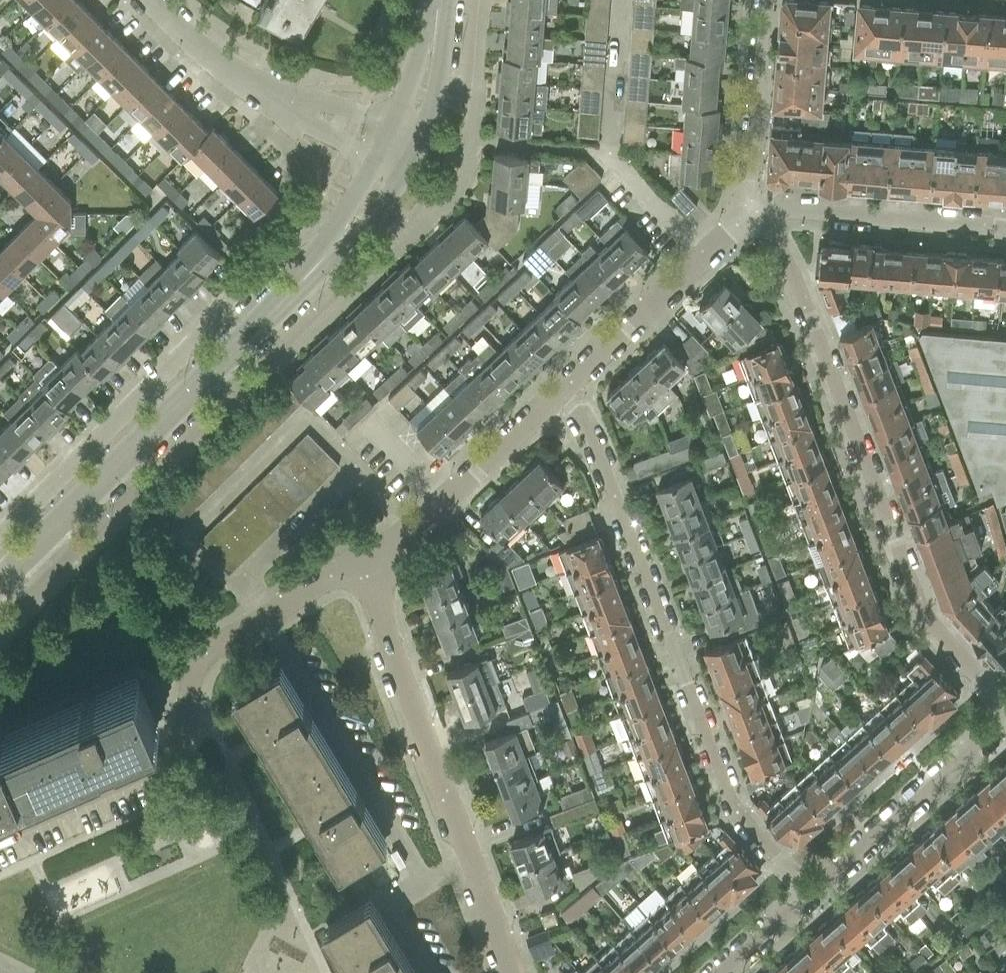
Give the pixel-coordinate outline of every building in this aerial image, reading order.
[(32,9),(41,0),(23,0),(32,9)] [(32,9),(46,22),(68,0),(41,0),(32,9)] [(46,22),(59,36),(87,9),(78,0),(68,0),(46,22)] [(258,10),(300,34),(312,13),(317,16),(319,12),(322,7),(317,4),(319,0),(264,0),(258,10)] [(510,9),(544,11),(556,12),(557,0),(511,0),(510,9)] [(586,15),(608,17),(609,0),(587,0),(586,15)] [(681,8),(694,9),(727,11),(728,0),(682,0),(681,8)] [(780,20),(828,24),(834,25),(834,15),(829,15),(830,2),(810,0),(785,0),(781,3),(780,20)] [(634,4),(632,28),(653,29),(655,6),(634,4)] [(859,53),(876,54),(880,6),(859,4),(855,53),(859,54),(859,53)] [(876,54),(898,56),(901,8),(880,6),(876,54)] [(898,56),(919,58),(923,9),(901,8),(898,56)] [(59,36),(73,50),(100,22),(87,9),(59,36)] [(510,9),(508,33),(542,35),(544,11),(510,9)] [(694,9),(692,33),(725,35),(727,11),(694,9)] [(919,58),(941,59),(945,11),(923,9),(919,58)] [(853,27),(854,11),(845,10),(844,26),(853,27)] [(941,59),(962,61),(966,13),(945,11),(941,59)] [(962,61),(984,63),(988,14),(966,13),(962,61)] [(1005,64),(1005,58),(1005,16),(988,14),(984,63),(1005,64)] [(586,15),(584,39),(606,41),(608,17),(586,15)] [(778,42),(826,46),(828,24),(780,20),(778,42)] [(73,50),(86,63),(114,36),(100,22),(73,50)] [(632,28),(630,52),(651,53),(653,29),(632,28)] [(502,56),(540,59),(541,46),(553,47),(554,36),(542,35),(508,33),(506,56),(502,56)] [(692,33),(690,56),(723,59),(725,35),(692,33)] [(840,38),(839,47),(851,48),(852,33),(848,33),(848,39),(840,38)] [(86,63),(100,77),(127,50),(114,36),(86,63)] [(584,39),(582,63),(604,64),(606,41),(584,39)] [(776,63),(825,67),(826,46),(778,42),(776,63)] [(8,44),(2,50),(10,58),(16,52),(10,46),(8,44)] [(100,77),(113,90),(141,63),(127,50),(100,77)] [(16,52),(10,58),(18,66),(24,61),(16,52)] [(630,52),(628,75),(649,77),(651,53),(630,52)] [(684,68),(683,80),(717,83),(719,60),(723,60),(723,59),(690,56),(685,55),(676,55),(675,67),(684,68)] [(502,56),(500,80),(534,83),(536,60),(540,60),(540,59),(502,56)] [(113,90),(127,104),(154,77),(141,63),(113,90)] [(582,63),(580,87),(602,88),(604,64),(582,63)] [(775,85),(823,89),(825,67),(776,63),(775,85)] [(35,69),(28,77),(30,80),(37,86),(44,78),(38,72),(35,69)] [(17,75),(10,81),(19,90),(25,83),(17,75)] [(628,75),(626,99),(647,101),(649,77),(628,75)] [(127,104),(141,118),(168,90),(154,77),(127,104)] [(44,78),(37,86),(45,94),(52,87),(44,78)] [(500,80),(498,104),(532,107),(546,108),(548,84),(534,83),(500,80)] [(684,80),(683,101),(686,101),(686,104),(715,107),(715,106),(717,83),(684,80)] [(840,81),(839,90),(847,91),(848,82),(840,81)] [(860,82),(859,91),(872,92),(873,83),(860,82)] [(896,94),(896,95),(916,96),(917,84),(897,82),(896,94)] [(25,83),(19,90),(30,101),(36,94),(25,83)] [(873,83),(872,92),(882,93),(884,93),(885,93),(886,84),(873,83)] [(917,84),(916,96),(938,98),(939,85),(917,84)] [(773,107),(801,109),(818,111),(822,111),(822,108),(821,108),(823,89),(775,85),(773,107)] [(939,85),(938,98),(959,100),(960,87),(939,85)] [(580,87),(578,111),(600,112),(602,88),(580,87)] [(960,87),(959,100),(976,101),(977,89),(976,88),(960,87)] [(141,118),(154,131),(182,104),(168,90),(141,118)] [(993,90),(992,103),(1004,103),(1004,92),(1005,91),(993,90)] [(62,96),(54,103),(58,107),(64,113),(71,105),(65,99),(62,96)] [(873,101),(872,107),(878,108),(880,108),(880,99),(873,98),(873,101)] [(626,99),(624,123),(645,125),(647,101),(626,99)] [(44,101),(37,108),(51,122),(58,115),(44,101)] [(908,104),(908,111),(912,111),(914,111),(915,112),(916,110),(916,105),(916,101),(915,101),(908,101),(908,104)] [(915,112),(915,113),(927,114),(928,102),(927,102),(916,101),(916,105),(916,110),(915,112)] [(154,131),(168,145),(195,117),(182,104),(154,131)] [(532,107),(498,104),(496,129),(541,132),(542,120),(531,119),(532,107)] [(686,104),(684,128),(717,131),(719,107),(715,107),(686,104)] [(71,105),(64,113),(71,121),(79,114),(71,105)] [(964,108),(963,118),(979,119),(980,110),(980,107),(964,106),(964,108)] [(797,149),(795,177),(805,178),(804,184),(819,185),(822,137),(806,136),(807,123),(817,124),(818,111),(801,109),(799,127),(797,149)] [(600,112),(578,111),(577,135),(598,137),(600,112)] [(58,115),(51,122),(59,131),(66,124),(58,115)] [(5,135),(13,128),(0,116),(0,141),(5,135)] [(168,145),(181,158),(213,127),(212,126),(208,131),(195,117),(168,145)] [(45,119),(40,124),(44,129),(49,124),(45,119)] [(645,125),(624,123),(622,147),(643,149),(645,125)] [(89,124),(81,131),(85,134),(90,140),(97,133),(98,133),(92,127),(89,124)] [(771,125),(769,147),(797,149),(799,127),(771,125)] [(190,150),(206,166),(229,143),(213,127),(181,158),(182,159),(190,150)] [(684,128),(682,152),(715,155),(717,131),(684,128)] [(846,139),(842,187),(864,188),(869,130),(847,128),(846,139)] [(869,130),(864,188),(886,190),(891,131),(869,130)] [(891,131),(886,190),(908,192),(911,144),(912,133),(891,131)] [(98,133),(90,140),(99,149),(106,142),(98,133)] [(21,151),(5,135),(0,141),(0,173),(21,151)] [(933,145),(929,194),(951,195),(956,137),(934,135),(933,145)] [(822,137),(819,185),(842,187),(846,139),(822,137)] [(82,139),(75,146),(84,154),(90,148),(82,139)] [(956,139),(951,195),(973,197),(977,149),(968,148),(965,148),(966,140),(956,139)] [(206,166),(222,182),(245,159),(229,143),(206,166)] [(908,192),(929,194),(933,145),(911,144),(908,192)] [(769,147),(767,176),(771,181),(783,182),(788,177),(795,177),(797,149),(769,147)] [(90,148),(84,154),(92,163),(99,156),(90,148)] [(973,197),(994,199),(998,151),(977,149),(973,197)] [(15,191),(38,168),(21,151),(0,173),(0,176),(15,191)] [(1005,200),(1005,151),(998,151),(994,199),(1005,200)] [(116,152),(109,159),(117,168),(125,160),(116,152)] [(670,164),(669,176),(713,179),(715,155),(682,152),(681,165),(670,164)] [(494,155),(492,179),(526,182),(527,169),(539,170),(540,158),(494,155)] [(222,182),(238,198),(261,175),(245,159),(222,182)] [(563,178),(572,188),(592,168),(584,159),(563,178)] [(125,160),(117,168),(127,177),(132,171),(134,170),(125,160)] [(15,191),(31,207),(54,184),(38,168),(15,191)] [(592,168),(572,188),(580,197),(601,177),(592,168)] [(261,175),(238,198),(254,215),(277,192),(261,175)] [(164,177),(157,184),(164,191),(172,199),(173,198),(179,192),(171,184),(164,177)] [(144,179),(137,186),(145,194),(152,187),(144,179)] [(492,179),(490,203),(519,206),(524,206),(526,182),(492,179)] [(31,207),(37,213),(38,213),(70,213),(70,200),(54,184),(31,207)] [(669,198),(685,215),(696,206),(679,188),(669,198)] [(579,206),(575,210),(583,219),(588,214),(590,217),(607,200),(597,189),(579,206)] [(173,198),(172,199),(181,207),(188,201),(179,192),(173,198)] [(559,204),(558,205),(563,211),(564,210),(565,209),(577,199),(571,193),(559,204)] [(485,214),(474,224),(474,225),(489,241),(496,249),(517,229),(519,206),(490,203),(486,202),(485,214)] [(163,204),(149,218),(149,219),(155,225),(169,211),(164,205),(163,204)] [(566,219),(561,223),(568,230),(578,221),(579,222),(582,220),(583,219),(575,210),(573,212),(566,219)] [(37,213),(31,219),(54,242),(67,228),(71,232),(85,232),(86,213),(70,212),(70,213),(38,213),(37,213)] [(465,215),(447,232),(471,257),(489,241),(474,225),(474,224),(465,215)] [(203,216),(196,222),(205,231),(212,224),(203,216)] [(31,219),(15,235),(38,258),(54,242),(31,219)] [(608,228),(599,236),(607,244),(630,269),(647,252),(617,220),(608,228)] [(145,222),(131,236),(132,236),(138,242),(151,229),(145,222)] [(212,224),(205,231),(214,239),(220,233),(212,224)] [(554,230),(540,243),(546,250),(560,236),(554,230)] [(195,231),(179,248),(182,251),(202,271),(219,255),(195,231)] [(447,232),(430,248),(453,274),(471,257),(447,232)] [(0,250),(0,252),(22,274),(38,258),(15,235),(0,250)] [(126,241),(118,249),(125,255),(133,247),(126,241)] [(580,251),(582,253),(612,285),(630,269),(607,244),(599,252),(590,242),(580,251)] [(848,281),(848,280),(851,244),(826,242),(820,247),(820,250),(818,250),(817,264),(819,264),(818,278),(848,281)] [(528,255),(526,257),(532,263),(534,261),(536,260),(546,250),(540,243),(528,255)] [(873,245),(851,244),(848,280),(870,282),(873,245)] [(870,282),(891,284),(894,250),(881,249),(878,246),(873,245),(870,282)] [(85,260),(78,266),(85,272),(92,265),(102,256),(93,246),(82,256),(85,260)] [(410,262),(433,287),(436,290),(453,274),(430,248),(413,264),(410,262)] [(891,284),(912,286),(915,251),(894,250),(891,284)] [(182,251),(165,268),(188,291),(205,274),(202,271),(182,251)] [(915,251),(912,286),(922,286),(921,294),(932,295),(932,293),(935,253),(915,251)] [(935,253),(932,293),(935,294),(938,297),(948,298),(953,295),(954,289),(957,252),(945,251),(942,254),(935,253)] [(6,290),(22,274),(0,252),(0,285),(6,290)] [(954,289),(974,291),(977,257),(966,256),(963,253),(957,252),(954,289)] [(565,269),(572,277),(595,301),(612,285),(582,253),(565,269)] [(111,256),(97,269),(98,270),(104,276),(117,263),(111,256)] [(974,291),(995,292),(998,258),(977,257),(974,291)] [(1005,293),(1005,259),(998,258),(995,292),(1005,293)] [(410,262),(392,278),(415,303),(433,287),(410,262)] [(78,266),(69,275),(75,282),(85,272),(78,266)] [(506,266),(492,280),(497,285),(498,286),(512,273),(506,266)] [(165,268),(147,285),(171,308),(188,291),(165,268)] [(84,282),(84,283),(91,289),(104,276),(98,270),(97,269),(84,282)] [(525,270),(511,283),(517,289),(530,276),(525,270)] [(555,294),(557,296),(580,321),(581,321),(578,317),(595,301),(572,277),(555,294)] [(392,278),(375,295),(405,328),(407,329),(424,313),(415,303),(392,278)] [(846,300),(848,281),(818,278),(838,329),(851,324),(843,301),(844,301),(846,300)] [(480,291),(478,292),(484,299),(485,299),(498,286),(497,285),(492,280),(480,291)] [(499,294),(497,296),(503,302),(505,300),(509,297),(517,289),(511,283),(499,294)] [(2,314),(16,300),(6,290),(0,285),(0,312),(2,314)] [(147,285),(131,302),(154,325),(171,308),(147,285)] [(724,285),(693,313),(700,321),(705,316),(716,327),(741,303),(724,285)] [(53,289),(45,297),(51,304),(60,295),(53,289)] [(77,290),(64,303),(71,309),(84,296),(77,290)] [(122,293),(105,310),(114,319),(137,342),(154,325),(131,302),(122,293)] [(375,295),(357,311),(380,336),(388,344),(405,328),(375,295)] [(557,296),(540,313),(563,337),(580,321),(557,296)] [(45,297),(37,306),(42,311),(43,312),(51,304),(45,297)] [(471,299),(457,312),(463,319),(477,306),(471,299)] [(741,303),(716,327),(733,345),(728,350),(730,357),(739,353),(738,352),(750,348),(774,338),(750,313),(750,312),(751,312),(751,311),(752,310),(752,309),(752,308),(752,307),(752,306),(752,305),(751,305),(751,304),(750,304),(750,303),(749,303),(748,303),(747,302),(746,303),(745,303),(744,303),(743,304),(742,305),(741,303)] [(63,303),(51,316),(70,335),(83,321),(71,309),(64,303),(63,303)] [(490,303),(476,316),(482,322),(496,309),(490,303)] [(870,307),(851,314),(852,315),(855,324),(874,317),(877,316),(879,315),(881,315),(877,304),(875,305),(871,306),(870,307)] [(888,308),(888,318),(898,318),(899,309),(888,308)] [(915,310),(913,323),(928,325),(928,323),(929,312),(915,310)] [(357,311),(340,328),(363,352),(380,336),(357,311)] [(457,312),(443,325),(450,332),(463,319),(457,312)] [(540,313),(522,329),(545,354),(563,337),(540,313)] [(930,314),(929,325),(941,326),(942,315),(930,314)] [(464,327),(462,329),(468,335),(470,333),(473,331),(482,322),(476,316),(464,327)] [(957,317),(956,327),(971,329),(972,319),(957,317)] [(24,318),(15,327),(22,333),(30,325),(24,318)] [(114,319),(96,336),(120,359),(137,342),(114,319)] [(973,319),(973,329),(984,329),(985,320),(973,319)] [(40,320),(27,334),(28,335),(34,341),(47,327),(41,321),(40,320)] [(858,327),(839,334),(847,355),(883,341),(879,329),(880,328),(877,320),(876,320),(858,327)] [(910,331),(907,324),(896,321),(901,335),(910,331)] [(15,327),(7,335),(12,341),(13,342),(22,333),(15,327)] [(340,328),(322,344),(345,369),(363,352),(340,328)] [(522,329),(505,346),(528,370),(545,354),(522,329)] [(919,334),(978,491),(981,489),(985,488),(995,484),(1001,501),(1005,499),(1005,338),(922,331),(919,334)] [(436,332),(422,345),(428,352),(443,339),(436,332)] [(27,334),(14,347),(14,348),(20,353),(20,354),(34,341),(28,335),(27,334)] [(455,335),(441,348),(448,355),(461,342),(455,335)] [(699,343),(692,335),(683,343),(699,360),(708,352),(699,343)] [(96,336),(79,353),(103,376),(120,359),(96,336)] [(490,341),(478,352),(510,387),(528,370),(505,346),(499,351),(490,341)] [(739,355),(747,377),(785,362),(782,354),(784,351),(781,345),(779,344),(777,341),(739,355)] [(883,341),(847,355),(855,375),(894,359),(891,351),(888,352),(883,341)] [(664,343),(645,361),(669,386),(687,369),(689,372),(705,366),(699,360),(683,343),(673,352),(664,343)] [(322,344),(305,361),(328,385),(345,369),(322,344)] [(917,344),(908,347),(911,357),(920,354),(917,344)] [(422,345),(408,358),(415,365),(416,364),(420,360),(428,352),(422,345)] [(429,359),(427,362),(433,369),(436,367),(440,363),(448,355),(441,348),(429,359)] [(76,350),(60,367),(83,390),(99,374),(102,377),(103,376),(79,353),(76,350)] [(459,367),(461,370),(493,403),(510,387),(478,352),(472,358),(470,356),(459,367)] [(708,352),(699,360),(705,366),(717,362),(708,352)] [(920,354),(911,357),(917,374),(918,373),(926,370),(920,354)] [(0,366),(0,375),(2,377),(15,364),(16,363),(9,356),(0,366)] [(50,359),(34,375),(37,378),(66,407),(83,390),(60,367),(51,358),(50,359)] [(894,359),(855,375),(862,394),(899,381),(904,379),(896,359),(894,359)] [(328,385),(305,361),(304,361),(307,364),(289,380),(312,405),(330,388),(328,385)] [(645,361),(627,377),(648,400),(658,411),(676,394),(669,386),(645,361)] [(747,377),(755,398),(794,383),(792,380),(794,378),(791,371),(788,370),(785,362),(747,377)] [(401,365),(387,378),(393,385),(407,372),(401,365)] [(420,368),(406,382),(412,389),(427,375),(420,368)] [(444,386),(452,395),(475,420),(493,403),(461,370),(444,386)] [(926,370),(918,373),(925,393),(933,390),(926,370)] [(701,394),(712,390),(704,371),(694,375),(701,394)] [(648,400),(627,377),(606,397),(615,406),(612,408),(625,421),(628,418),(634,423),(647,417),(651,421),(659,418),(657,411),(658,411),(648,400)] [(37,378),(20,395),(52,427),(69,410),(66,407),(37,378)] [(393,385),(387,378),(372,391),(379,399),(393,385)] [(862,394),(870,414),(906,400),(899,381),(862,394)] [(388,399),(397,409),(415,392),(412,389),(406,382),(388,399)] [(755,398),(763,419),(801,404),(798,396),(799,393),(797,386),(794,385),(794,383),(755,398)] [(294,409),(303,401),(286,384),(278,393),(294,409)] [(712,390),(701,394),(706,407),(720,402),(715,389),(712,390)] [(925,393),(924,394),(929,406),(938,403),(933,390),(925,393)] [(285,418),(294,409),(278,393),(269,402),(285,418)] [(20,395),(3,412),(12,421),(35,444),(52,427),(20,395)] [(452,395),(435,411),(458,436),(475,420),(452,395)] [(365,398),(352,411),(358,418),(372,405),(365,398)] [(870,414),(878,434),(914,420),(906,400),(870,414)] [(276,427),(285,418),(269,402),(260,411),(276,427)] [(763,419),(771,440),(810,425),(808,422),(810,420),(807,413),(804,412),(801,404),(763,419)] [(731,430),(723,410),(714,413),(721,434),(730,430),(731,430)] [(268,436),(276,427),(260,411),(251,419),(268,436)] [(352,411),(342,420),(348,427),(358,418),(352,411)] [(458,436),(435,411),(416,428),(440,453),(458,436)] [(914,420),(878,434),(885,454),(922,440),(929,438),(921,418),(914,420)] [(259,444),(268,436),(251,419),(243,428),(259,444)] [(18,461),(35,444),(12,421),(2,430),(0,427),(0,443),(18,461)] [(946,421),(937,424),(940,433),(949,430),(946,421)] [(771,440),(779,460),(817,446),(810,425),(771,440)] [(250,453),(259,444),(243,428),(234,437),(250,453)] [(730,430),(721,434),(729,455),(738,451),(730,430)] [(670,449),(671,452),(692,444),(688,432),(667,440),(670,449)] [(323,448),(307,433),(298,442),(313,458),(323,448)] [(241,462),(250,453),(234,437),(225,445),(241,462)] [(885,454),(893,474),(929,460),(922,440),(885,454)] [(953,440),(944,443),(948,453),(956,450),(953,441),(953,440)] [(298,442),(288,452),(304,468),(313,458),(298,442)] [(1,478),(18,461),(0,443),(0,477),(1,478)] [(692,444),(671,452),(675,462),(696,454),(692,444)] [(233,471),(241,462),(225,445),(216,454),(233,471)] [(779,460),(787,480),(825,466),(817,446),(779,460)] [(329,474),(339,464),(323,448),(313,458),(329,474)] [(675,462),(670,449),(635,462),(640,476),(675,462)] [(956,450),(948,453),(956,473),(964,470),(956,450)] [(738,451),(729,455),(737,475),(739,474),(746,471),(738,451)] [(288,452),(278,462),(294,477),(304,468),(288,452)] [(699,461),(697,462),(702,472),(703,472),(727,462),(723,452),(702,460),(699,461)] [(224,479),(233,471),(216,454),(208,463),(224,479)] [(319,483),(329,474),(313,458),(304,468),(319,483)] [(539,460),(520,478),(543,503),(563,484),(539,460)] [(929,460),(893,474),(900,494),(946,477),(942,468),(934,472),(929,460)] [(278,462),(269,471),(284,487),(294,477),(278,462)] [(215,488),(224,479),(208,463),(199,472),(215,488)] [(787,480),(795,501),(833,486),(825,466),(787,480)] [(310,493),(319,483),(304,468),(294,477),(310,493)] [(964,470),(956,473),(960,485),(968,482),(964,470)] [(269,471),(259,481),(275,497),(284,487),(269,471)] [(739,474),(737,475),(745,495),(747,494),(754,492),(746,471),(739,474)] [(206,497),(215,488),(199,472),(190,480),(206,497)] [(659,489),(668,512),(701,500),(692,476),(659,489)] [(300,503),(310,493),(294,477),(284,487),(300,503)] [(946,477),(900,494),(908,515),(927,507),(945,501),(946,505),(955,502),(953,497),(950,487),(946,477)] [(520,478),(500,496),(524,521),(543,503),(520,478)] [(198,505),(206,497),(190,480),(181,489),(198,505)] [(259,481),(249,491),(265,506),(275,497),(259,481)] [(737,486),(728,489),(732,501),(733,505),(742,502),(737,486)] [(795,501),(802,521),(841,507),(833,486),(795,501)] [(290,512),(300,503),(284,487),(275,497),(290,512)] [(189,514),(198,505),(181,489),(173,498),(189,514)] [(249,491),(240,500),(255,516),(265,506),(249,491)] [(500,496),(481,515),(494,530),(501,536),(507,543),(508,543),(515,537),(511,533),(524,521),(500,496)] [(281,522),(290,512),(275,497),(265,506),(281,522)] [(173,498),(164,507),(180,523),(189,514),(173,498)] [(240,500),(230,510),(246,526),(255,516),(240,500)] [(668,512),(676,535),(710,523),(701,500),(668,512)] [(753,501),(747,503),(752,516),(762,512),(758,503),(753,501)] [(914,531),(915,533),(952,519),(951,517),(946,505),(945,501),(927,507),(908,515),(914,531)] [(985,507),(1001,564),(1005,560),(1005,549),(993,504),(985,507)] [(271,532),(281,522),(265,506),(255,516),(271,532)] [(802,521),(810,542),(849,527),(841,507),(802,521)] [(568,516),(563,519),(566,525),(567,528),(567,529),(568,529),(569,529),(591,520),(587,509),(568,516)] [(230,510),(220,520),(236,535),(246,526),(230,510)] [(941,600),(947,608),(973,585),(975,587),(992,572),(984,563),(973,572),(973,573),(969,576),(969,572),(970,571),(969,566),(970,566),(976,561),(973,552),(982,548),(973,525),(972,525),(968,513),(952,519),(915,533),(917,539),(918,539),(922,548),(921,548),(928,566),(929,566),(941,600)] [(261,541),(271,532),(255,516),(246,526),(261,541)] [(748,517),(739,521),(745,536),(754,533),(748,517)] [(220,520),(211,529),(226,545),(236,535),(220,520)] [(567,529),(558,533),(567,542),(596,531),(591,520),(569,529),(568,529),(567,529)] [(676,535),(685,559),(719,546),(710,523),(676,535)] [(252,551),(261,541),(246,526),(236,535),(252,551)] [(810,542),(818,563),(857,548),(849,527),(810,542)] [(211,529),(201,539),(217,555),(226,545),(211,529)] [(754,533),(745,536),(750,551),(760,548),(754,533)] [(762,536),(760,537),(767,557),(773,555),(776,553),(775,550),(775,549),(769,533),(762,536)] [(559,549),(567,570),(607,555),(603,547),(605,544),(602,538),(599,537),(598,534),(559,549)] [(242,561),(252,551),(236,535),(226,545),(242,561)] [(497,539),(489,547),(491,548),(507,565),(518,561),(524,559),(508,543),(507,543),(501,536),(497,539)] [(217,555),(232,570),(242,561),(226,545),(217,555)] [(685,559),(694,582),(728,569),(719,546),(685,559)] [(491,548),(482,557),(497,573),(508,569),(507,565),(491,548)] [(818,563),(826,584),(865,569),(862,560),(863,558),(861,551),(857,550),(857,548),(818,563)] [(778,554),(768,558),(769,558),(769,561),(772,568),(775,566),(777,566),(782,564),(779,555),(778,554)] [(567,570),(575,591),(614,576),(613,573),(615,571),(612,564),(610,563),(607,555),(567,570)] [(419,577),(428,600),(461,588),(457,576),(463,574),(459,562),(419,577)] [(765,563),(760,565),(766,580),(771,579),(765,563)] [(508,569),(497,573),(504,590),(514,586),(515,586),(508,569)] [(737,576),(731,578),(728,569),(694,582),(703,605),(742,590),(737,576)] [(826,584),(834,604),(873,589),(872,587),(873,584),(871,578),(868,576),(865,569),(826,584)] [(969,634),(970,635),(993,615),(994,610),(986,600),(986,599),(981,593),(985,589),(988,592),(1000,582),(992,572),(975,587),(973,585),(947,608),(946,608),(953,616),(954,615),(970,633),(969,634)] [(575,591),(582,611),(622,596),(619,588),(620,586),(618,579),(615,578),(614,576),(575,591)] [(781,581),(778,582),(785,599),(788,598),(790,598),(795,596),(788,578),(781,581)] [(757,610),(749,587),(742,590),(703,605),(712,628),(715,627),(720,638),(764,622),(760,609),(757,610)] [(428,600),(437,623),(470,611),(461,588),(428,600)] [(533,588),(522,593),(528,609),(539,604),(533,588)] [(834,604),(842,624),(881,609),(878,601),(879,599),(876,592),(874,591),(873,589),(834,604)] [(582,611),(590,632),(630,617),(629,615),(630,612),(628,606),(625,604),(622,596),(582,611)] [(788,598),(785,599),(789,610),(792,609),(793,609),(799,606),(795,596),(790,598),(788,598)] [(530,611),(536,626),(548,622),(542,607),(530,611)] [(881,609),(842,624),(850,645),(889,630),(888,628),(889,625),(887,619),(884,617),(881,609)] [(1002,619),(994,610),(993,615),(970,635),(984,651),(986,649),(994,658),(999,660),(1005,653),(1005,615),(1002,619)] [(470,611),(437,623),(446,646),(485,632),(481,621),(474,623),(470,611)] [(501,624),(506,636),(529,627),(524,615),(501,624)] [(803,615),(792,619),(799,638),(811,633),(803,615)] [(590,632),(598,653),(638,637),(630,617),(590,632)] [(529,627),(506,636),(511,650),(534,641),(529,627)] [(546,632),(539,635),(544,650),(552,647),(546,632)] [(899,642),(891,633),(869,641),(882,657),(899,642)] [(706,649),(714,670),(753,655),(745,634),(706,649)] [(813,635),(800,640),(804,651),(811,648),(816,643),(813,635)] [(598,653),(606,673),(646,658),(638,637),(598,653)] [(552,647),(544,650),(552,670),(559,667),(552,647)] [(803,659),(798,647),(787,652),(792,664),(803,659)] [(714,670),(722,691),(761,676),(753,655),(714,670)] [(832,656),(822,665),(833,678),(844,669),(832,656)] [(909,670),(907,671),(913,677),(942,710),(954,700),(953,698),(958,693),(925,656),(917,663),(909,670)] [(496,682),(488,658),(447,673),(457,697),(488,685),(496,682)] [(606,673),(614,694),(653,679),(646,658),(606,673)] [(815,662),(804,667),(809,682),(813,680),(816,666),(815,662)] [(833,678),(822,665),(821,666),(819,674),(833,689),(849,674),(844,669),(833,678)] [(316,821),(345,868),(385,843),(277,667),(237,691),(265,736),(316,821)] [(727,704),(730,711),(769,696),(761,676),(722,691),(723,694),(722,696),(724,703),(727,704)] [(913,677),(896,692),(925,724),(925,723),(930,718),(932,720),(942,710),(913,677)] [(3,790),(157,722),(139,679),(0,740),(0,791),(3,790)] [(614,694),(621,714),(661,699),(653,679),(614,694)] [(488,685),(457,697),(466,721),(506,706),(502,697),(493,700),(488,685)] [(551,685),(524,696),(529,711),(544,705),(557,700),(551,685)] [(573,692),(561,696),(567,712),(579,708),(573,692)] [(896,692),(880,707),(908,739),(908,738),(915,732),(918,732),(925,726),(925,724),(896,692)] [(811,694),(797,700),(801,708),(809,705),(811,694)] [(737,730),(738,732),(777,717),(769,696),(730,711),(733,720),(732,722),(735,729),(737,730)] [(610,718),(618,739),(669,720),(661,699),(621,714),(610,718)] [(544,705),(558,742),(571,737),(557,700),(544,705)] [(814,701),(812,714),(821,722),(827,715),(814,701)] [(801,708),(797,709),(801,721),(806,720),(809,705),(801,708)] [(880,707),(863,722),(891,754),(891,753),(898,747),(901,747),(908,741),(908,739),(880,707)] [(578,709),(568,712),(572,724),(582,721),(578,709)] [(486,741),(495,766),(526,754),(525,754),(536,749),(527,725),(534,723),(529,711),(507,719),(511,731),(486,741)] [(743,745),(746,753),(785,738),(777,717),(738,732),(739,735),(738,738),(740,744),(743,745)] [(669,720),(629,735),(637,755),(677,740),(669,720)] [(863,722),(846,737),(874,768),(881,762),(884,762),(891,756),(891,754),(863,722)] [(839,744),(830,752),(857,783),(859,782),(862,782),(868,776),(869,773),(874,768),(846,737),(835,724),(827,731),(839,744)] [(588,728),(575,733),(582,753),(595,748),(596,748),(588,728)] [(571,737),(561,741),(566,754),(576,750),(571,737)] [(785,738),(746,753),(749,761),(748,764),(750,770),(753,771),(754,774),(769,768),(773,767),(782,763),(793,759),(785,738)] [(637,755),(645,776),(684,761),(682,753),(683,752),(679,742),(678,743),(677,740),(637,755)] [(595,748),(582,753),(588,767),(600,762),(595,748)] [(830,752),(813,767),(841,798),(842,797),(845,797),(852,791),(852,788),(857,783),(830,752)] [(526,754),(495,766),(505,790),(535,778),(534,778),(531,768),(530,766),(526,754)] [(645,776),(653,796),(692,781),(692,779),(693,777),(690,770),(688,769),(684,761),(645,776)] [(997,773),(1005,782),(1005,765),(997,773)] [(813,767),(796,782),(824,813),(825,812),(828,812),(835,806),(835,803),(841,798),(813,767)] [(592,772),(591,773),(599,793),(615,786),(613,783),(608,785),(602,769),(600,769),(594,771),(593,772),(592,772)] [(997,773),(981,787),(1005,816),(1005,782),(997,773)] [(535,778),(505,790),(514,815),(556,799),(552,787),(540,792),(535,778)] [(653,796),(660,817),(700,802),(697,794),(698,792),(696,785),(693,784),(692,781),(653,796)] [(796,782),(780,796),(809,829),(821,819),(819,817),(824,813),(796,782)] [(559,797),(564,809),(594,797),(590,786),(559,797)] [(1005,826),(1005,816),(981,787),(964,802),(994,835),(1004,826),(1005,827),(1005,826)] [(809,829),(780,796),(771,804),(764,798),(756,805),(790,843),(797,837),(798,839),(809,829)] [(594,797),(564,809),(550,815),(555,827),(599,810),(594,797)] [(604,804),(603,804),(607,814),(608,813),(622,807),(618,798),(608,802),(604,804)] [(700,802),(660,817),(664,826),(655,830),(659,841),(708,823),(707,820),(708,818),(706,811),(703,810),(700,802)] [(986,842),(994,835),(964,802),(948,816),(978,851),(987,843),(986,842)] [(948,816),(932,831),(962,864),(968,859),(971,856),(972,856),(978,851),(948,816)] [(621,819),(610,823),(612,828),(614,835),(622,832),(625,831),(625,829),(621,819)] [(531,836),(512,843),(516,854),(513,855),(518,868),(553,855),(554,854),(561,852),(552,828),(531,836)] [(710,828),(697,833),(702,839),(712,830),(710,828)] [(923,838),(915,846),(951,887),(960,879),(953,872),(962,864),(932,831),(930,830),(929,830),(923,835),(923,838)] [(725,844),(715,853),(745,886),(756,876),(755,874),(761,869),(727,831),(720,837),(725,844)] [(622,832),(614,835),(622,855),(630,853),(622,832)] [(697,833),(672,842),(684,855),(702,839),(697,833)] [(668,843),(653,849),(662,860),(674,850),(668,843)] [(944,893),(951,887),(915,846),(910,850),(907,849),(901,855),(901,857),(899,860),(898,859),(922,886),(930,879),(932,881),(933,880),(944,893)] [(641,853),(628,858),(638,870),(648,862),(641,853)] [(715,853),(699,868),(727,899),(732,894),(734,896),(745,886),(715,853)] [(553,855),(518,868),(523,881),(526,880),(531,891),(549,884),(564,879),(567,878),(562,866),(559,867),(554,854),(553,855)] [(915,892),(922,886),(898,859),(896,859),(890,865),(891,867),(882,875),(918,916),(927,908),(916,895),(917,894),(915,892)] [(574,873),(573,873),(578,889),(578,890),(582,888),(583,887),(603,869),(601,862),(600,862),(574,873)] [(622,863),(611,871),(619,879),(629,871),(622,863)] [(699,868),(682,883),(710,914),(716,909),(719,909),(726,903),(726,900),(727,899),(699,868)] [(611,871),(600,880),(608,888),(619,879),(611,871)] [(912,922),(918,916),(882,875),(877,879),(875,878),(868,884),(869,886),(866,889),(865,888),(889,915),(897,908),(899,910),(901,909),(912,922)] [(682,883),(665,898),(693,929),(700,923),(703,924),(709,917),(710,914),(682,883)] [(593,884),(576,898),(585,909),(602,895),(593,884)] [(639,902),(649,913),(677,944),(683,938),(686,939),(693,932),(693,929),(665,898),(656,887),(639,902)] [(882,921),(889,915),(865,888),(864,888),(857,894),(858,897),(849,904),(886,945),(895,937),(883,924),(884,923),(882,921)] [(994,901),(1001,911),(1005,907),(1005,895),(1004,893),(994,901)] [(576,898),(562,910),(571,920),(585,909),(576,898)] [(368,901),(328,925),(355,969),(357,972),(412,972),(368,901)] [(994,901),(977,914),(983,921),(984,923),(1001,911),(994,901)] [(879,951),(886,945),(849,904),(844,908),(842,907),(830,918),(829,919),(853,946),(855,945),(864,937),(866,939),(867,938),(879,951)] [(554,909),(540,914),(545,926),(558,920),(554,909)] [(1001,929),(1005,925),(1005,912),(994,921),(1001,929)] [(649,913),(632,928),(660,959),(663,959),(670,953),(670,950),(677,944),(649,913)] [(976,917),(961,928),(966,935),(981,923),(976,917)] [(853,946),(829,919),(819,927),(820,930),(812,937),(844,972),(854,972),(856,971),(851,965),(862,956),(853,946)] [(563,923),(544,931),(554,941),(568,935),(563,923)] [(615,942),(642,972),(648,972),(653,968),(654,965),(660,959),(632,928),(615,942)] [(554,941),(544,931),(528,937),(533,949),(554,941)] [(984,932),(976,938),(981,946),(983,948),(983,949),(991,942),(984,932)] [(796,952),(815,972),(844,972),(812,937),(807,942),(804,941),(798,947),(798,950),(796,952)] [(598,957),(612,972),(642,972),(615,942),(598,957)] [(958,949),(957,949),(962,957),(964,956),(965,955),(972,949),(969,945),(967,942),(958,949)] [(925,943),(919,949),(921,952),(926,957),(932,952),(925,943)] [(796,952),(795,952),(793,951),(786,957),(787,960),(780,966),(786,972),(815,972),(796,952)] [(921,952),(909,961),(916,971),(929,961),(926,957),(921,952)] [(582,972),(612,972),(598,957),(582,972)] [(939,964),(946,972),(951,972),(956,970),(946,958),(939,964)] [(998,968),(1001,972),(1005,972),(1005,962),(998,968)] [(931,970),(934,972),(946,972),(939,964),(931,970)]
